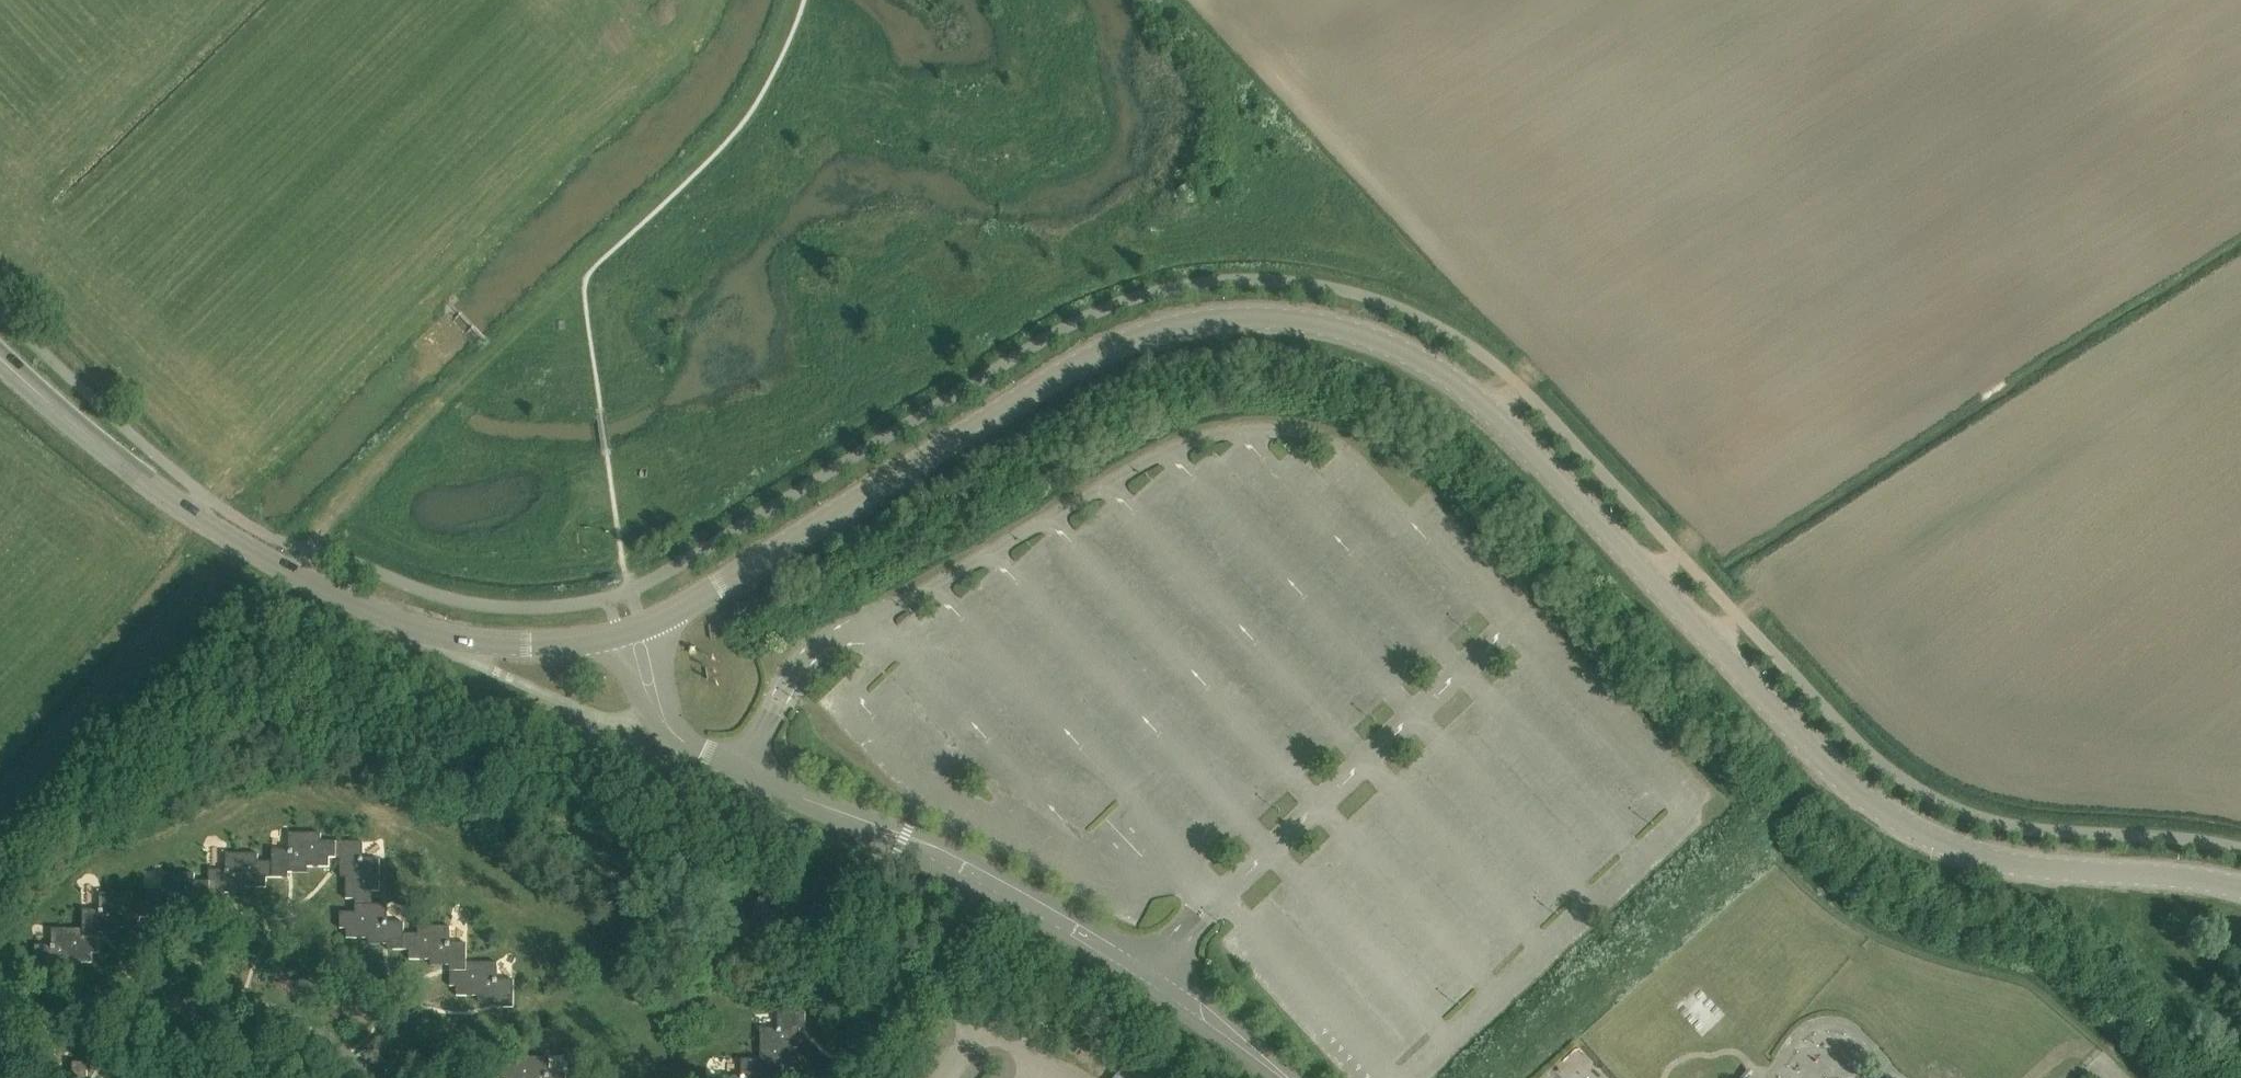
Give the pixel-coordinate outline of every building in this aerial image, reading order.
[(331,860),(331,843),(323,843),(323,836),(291,835),(291,852),(274,852),(274,863),(274,879),(290,880),(290,874),(309,874),(309,869),(331,869),(331,860)] [(331,860),(337,860),(342,860),(342,879),(347,879),(347,900),(357,900),(357,906),(373,906),(373,892),(381,892),(381,861),(364,860),(365,844),(331,843),(331,860)] [(211,883),(211,899),(227,900),(227,894),(246,894),(246,889),(268,889),(268,879),(274,879),(274,863),(260,863),(260,855),(228,855),(228,872),(211,872),(211,883)] [(147,919),(148,919),(164,919),(164,914),(183,914),(183,909),(205,909),(205,899),(211,899),(211,883),(197,883),(197,875),(165,875),(164,892),(148,891),(148,903),(147,919)] [(84,939),(100,939),(100,934),(120,934),(120,928),(142,929),(142,919),(147,919),(148,903),(133,903),(133,895),(101,895),(101,911),(84,911),(84,930),(84,939)] [(405,935),(405,923),(388,923),(388,906),(373,906),(357,906),(356,914),(341,914),(341,930),(348,930),(348,939),(369,940),(369,945),(388,945),(388,951),(404,951),(405,935)] [(431,966),(450,967),(466,967),(466,964),(467,945),(450,944),(450,928),(419,927),(419,935),(405,935),(404,951),(410,951),(410,960),(431,961),(431,966)] [(84,930),(53,930),(52,947),(36,946),(35,974),(52,974),(52,969),(72,969),(72,963),(93,964),(93,954),(100,954),(100,939),(84,939),(84,930)] [(450,967),(450,972),(450,987),(457,987),(456,997),(477,998),(477,1003),(496,1004),(495,1009),(511,1010),(512,982),(496,981),(497,964),(466,964),(466,967),(450,967)] [(763,1077),(769,1077),(784,1077),(784,1070),(794,1071),(794,1049),(800,1049),(801,1030),(806,1030),(807,1014),(778,1013),(778,1030),(761,1029),(760,1060),(764,1060),(763,1077)] [(55,1051),(40,1051),(40,1061),(28,1061),(28,1068),(26,1068),(26,1073),(28,1073),(28,1075),(42,1075),(42,1077),(55,1077),(55,1074),(55,1051)] [(566,1077),(549,1076),(550,1060),(517,1058),(517,1066),(502,1064),(502,1077),(566,1077)] [(760,1060),(741,1060),(741,1077),(724,1077),(763,1077),(764,1060),(760,1060)] [(87,1064),(72,1064),(72,1074),(55,1074),(55,1077),(87,1077),(87,1064)]
